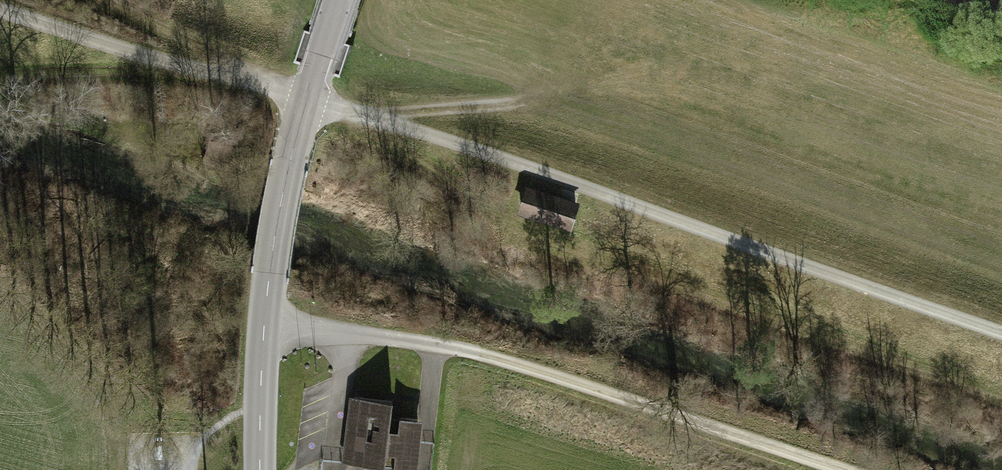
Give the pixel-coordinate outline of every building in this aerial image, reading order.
[(576,206),(523,189),(515,214),(568,231),(576,206)] [(421,467),(423,411),(393,410),(394,392),(353,391),(350,464),(421,467)]
